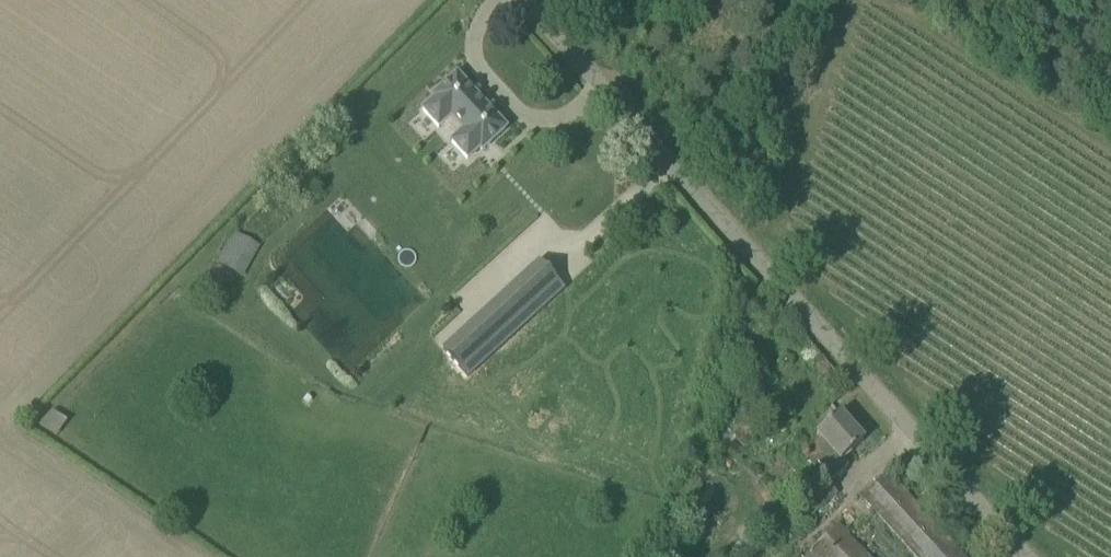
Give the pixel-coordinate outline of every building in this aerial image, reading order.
[(452,141),(468,159),(479,148),(482,151),(506,129),(457,75),(433,97),(435,99),(424,110),(439,127),(451,116),(464,131),(452,141)] [(234,233),(217,264),(244,279),(261,248),(234,233)] [(536,314),(512,288),(443,350),(467,376),(536,314)] [(39,425),(55,436),(66,421),(49,409),(39,425)] [(808,452),(803,457),(812,467),(817,462),(824,470),(833,480),(848,467),(843,460),(864,442),(840,414),(817,434),(822,440),(808,452)] [(889,474),(862,497),(917,556),(964,556),(889,474)] [(837,496),(828,485),(795,513),(804,524),(837,496)] [(818,556),(869,556),(839,524),(812,550),(815,553),(818,556)]
